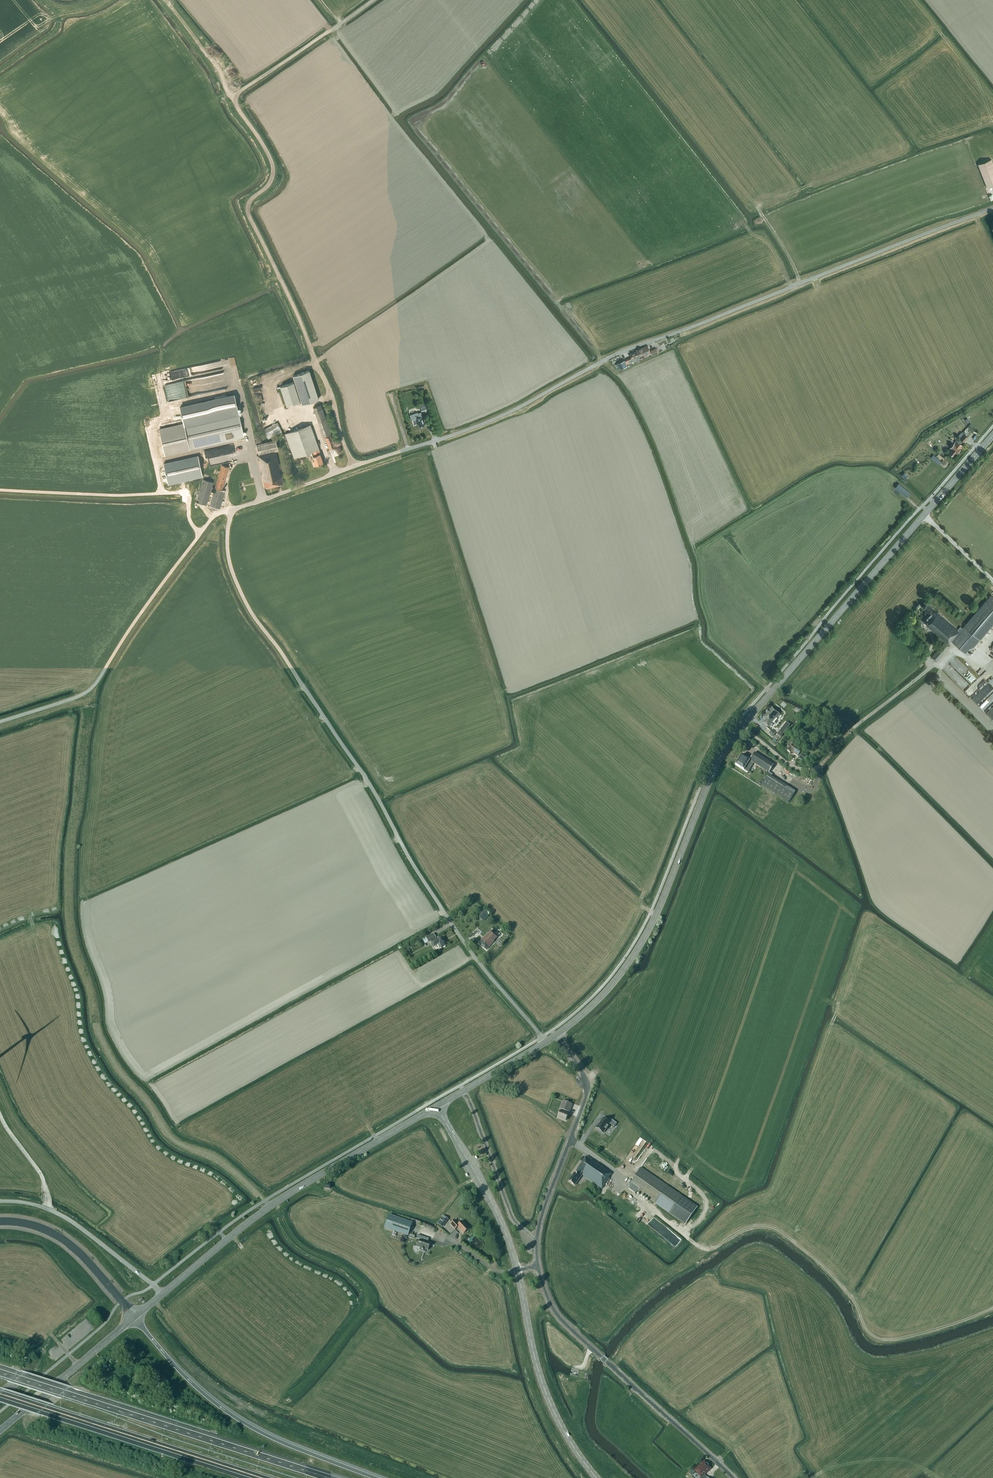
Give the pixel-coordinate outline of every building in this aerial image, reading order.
[(992,185),(992,163),(991,159),(978,164),(987,188),(992,185)] [(636,350),(637,352),(639,357),(645,355),(649,353),(646,346),(640,349),(636,350)] [(639,361),(638,359),(639,358),(639,357),(637,352),(630,354),(632,358),(631,359),(629,360),(629,359),(624,361),(624,360),(617,364),(620,369),(627,366),(626,364),(636,360),(637,362),(639,361)] [(293,376),(302,404),(314,401),(319,399),(309,370),(293,376)] [(381,382),(385,392),(391,390),(387,380),(381,382)] [(294,382),(280,386),(287,406),(300,401),(294,382)] [(235,397),(217,400),(219,409),(236,406),(235,397)] [(422,412),(429,410),(427,406),(429,405),(428,401),(419,404),(422,412)] [(327,424),(325,420),(326,419),(322,409),(324,408),(322,404),(313,407),(318,422),(323,434),(331,432),(328,424),(327,424)] [(165,455),(190,449),(244,437),(238,412),(159,430),(165,455)] [(416,418),(419,426),(425,424),(423,417),(421,412),(418,413),(418,412),(410,415),(412,420),(416,418)] [(264,429),(268,438),(282,431),(277,422),(264,429)] [(285,434),(294,457),(311,451),(314,460),(313,460),(315,466),(323,463),(320,453),(321,453),(319,449),(310,425),(285,434)] [(324,436),(330,450),(336,448),(331,434),(324,436)] [(968,437),(964,434),(960,439),(964,442),(968,437)] [(259,455),(257,455),(262,479),(263,479),(265,487),(283,483),(276,451),(278,450),(276,439),(256,444),(259,455)] [(957,440),(950,448),(952,449),(949,452),(953,456),(956,453),(957,453),(961,448),(963,446),(957,440)] [(234,442),(206,449),(209,464),(218,463),(217,458),(215,458),(215,455),(236,450),(234,442)] [(203,476),(198,456),(164,464),(168,484),(203,476)] [(220,509),(225,491),(222,490),(229,467),(221,465),(215,488),(212,487),(213,482),(203,479),(196,502),(207,505),(211,489),(214,490),(210,505),(220,509)] [(907,497),(910,493),(899,483),(896,487),(907,497)] [(962,628),(960,626),(958,629),(938,612),(938,613),(933,609),(933,608),(927,603),(923,607),(930,613),(923,622),(927,625),(945,641),(932,657),(936,661),(950,645),(948,643),(951,640),(967,654),(992,624),(992,596),(991,594),(976,612),(962,628)] [(779,713),(772,707),(768,711),(768,710),(766,713),(763,718),(765,720),(763,723),(768,727),(779,713)] [(790,753),(791,752),(798,756),(802,750),(790,742),(785,750),(790,753)] [(742,755),(735,765),(748,773),(754,763),(769,773),(771,770),(774,765),(755,753),(750,760),(742,755)] [(795,792),(785,785),(768,774),(762,783),(761,786),(778,797),(788,803),(795,792)] [(489,916),(483,911),(479,915),(485,920),(489,916)] [(479,943),(481,945),(487,950),(492,944),(495,941),(494,941),(498,937),(491,931),(479,943)] [(425,944),(428,942),(436,938),(434,934),(423,940),(425,944)] [(431,942),(434,946),(438,944),(439,948),(441,947),(442,948),(448,945),(443,937),(438,940),(438,939),(431,942)] [(562,1109),(561,1110),(561,1112),(560,1111),(558,1118),(566,1121),(568,1114),(567,1114),(568,1111),(569,1112),(572,1105),(563,1101),(560,1109),(562,1109)] [(617,1124),(611,1119),(609,1122),(604,1118),(596,1128),(603,1133),(606,1130),(609,1127),(608,1127),(610,1124),(614,1127),(617,1124)] [(602,1189),(609,1178),(611,1174),(587,1156),(576,1171),(578,1172),(577,1174),(575,1173),(569,1181),(574,1185),(575,1186),(579,1179),(582,1175),(602,1189)] [(629,1185),(630,1186),(628,1188),(635,1193),(637,1191),(685,1224),(697,1207),(641,1168),(629,1185)] [(389,1215),(385,1228),(408,1236),(413,1223),(389,1215)] [(442,1227),(448,1219),(443,1215),(437,1224),(442,1227)] [(458,1227),(464,1233),(469,1228),(462,1221),(459,1224),(455,1220),(450,1225),(455,1230),(458,1227)] [(420,1240),(418,1247),(421,1247),(420,1250),(425,1252),(426,1249),(428,1250),(431,1243),(428,1242),(429,1239),(418,1235),(417,1239),(420,1240)] [(698,1467),(695,1470),(701,1477),(700,1477),(708,1477),(704,1474),(711,1469),(706,1464),(703,1467),(701,1464),(698,1467)]
